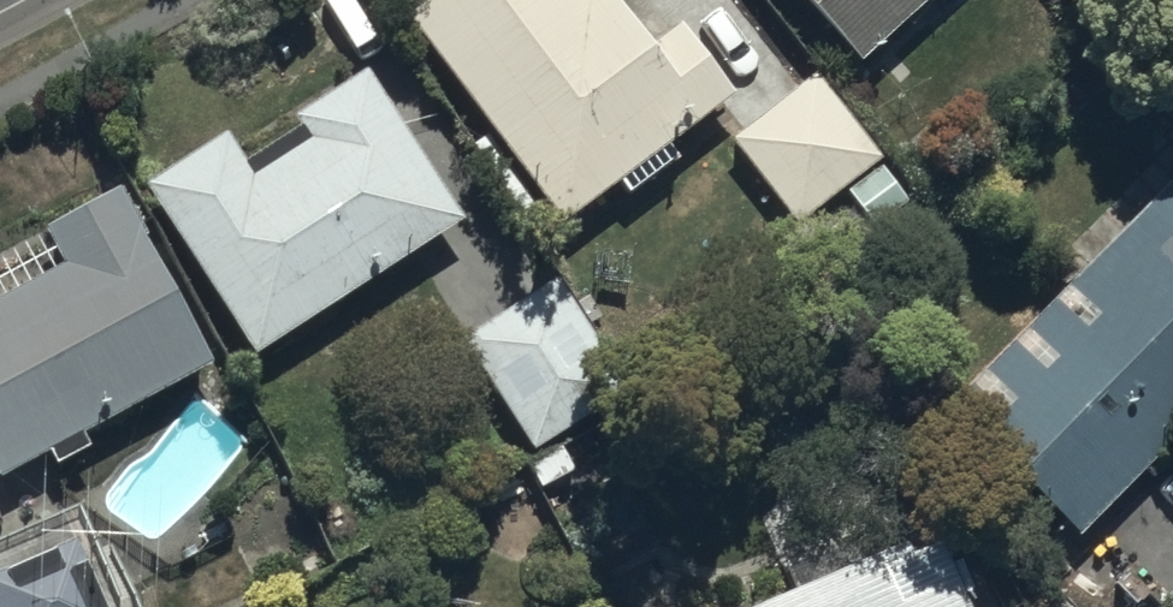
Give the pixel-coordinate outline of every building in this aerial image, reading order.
[(399,31),(560,242),(616,200),(626,213),(679,172),(670,161),(734,113),(678,40),(650,61),(603,0),(598,0),(589,6),(584,0),(439,0),(399,31)] [(857,84),(950,0),(781,0),(857,84)] [(223,147),(140,200),(253,377),(466,241),(365,84),(291,131),(306,155),(251,190),(223,147)] [(808,86),(726,149),(793,236),(840,200),(871,240),(906,214),(808,86)] [(942,422),(1071,552),(1172,451),(1172,194),(942,422)] [(0,312),(0,493),(45,470),(53,485),(89,466),(81,452),(215,383),(121,198),(39,240),(60,281),(0,312)] [(553,292),(456,351),(530,472),(627,412),(553,292)] [(0,553),(0,606),(129,606),(119,580),(106,585),(81,522),(0,553)] [(800,606),(962,606),(937,549),(800,606)]
